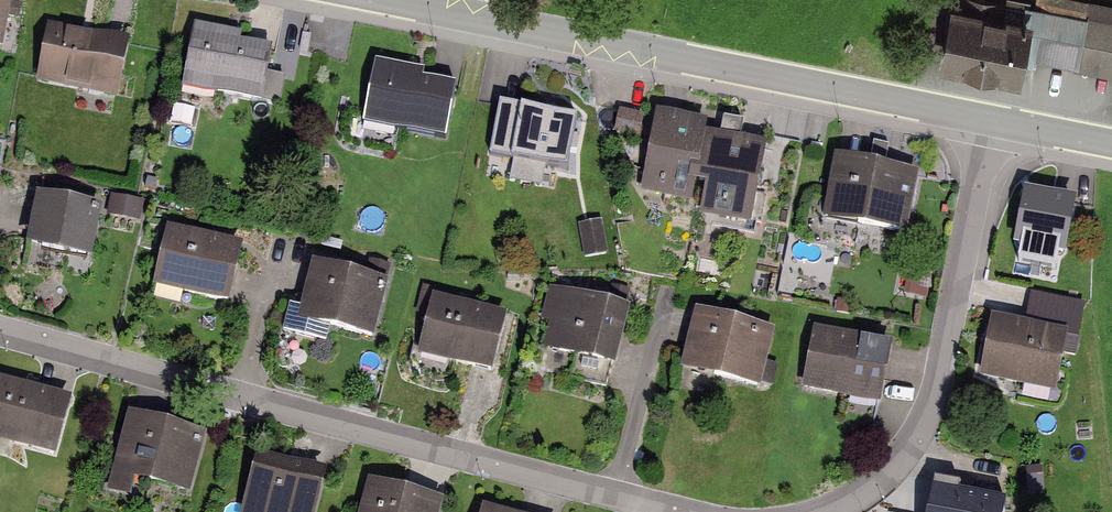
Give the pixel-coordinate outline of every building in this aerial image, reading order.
[(8,47),(17,0),(0,0),(0,46),(8,47)] [(961,14),(950,74),(1035,90),(1040,62),(1111,76),(1111,11),(1054,0),(1038,0),(1033,28),(961,14)] [(133,44),(53,29),(44,82),(123,97),(133,44)] [(246,39),(200,30),(188,89),(268,105),(279,55),(245,48),(246,39)] [(429,76),(382,66),(370,124),(450,141),(460,92),(427,85),(429,76)] [(648,143),(655,111),(625,104),(618,137),(648,143)] [(584,127),(504,110),(494,154),(574,171),(584,127)] [(715,129),(665,118),(648,195),(698,206),(702,188),(713,136),(715,129)] [(775,149),(713,136),(702,188),(712,190),(705,218),(757,229),(775,149)] [(924,179),(843,161),(830,219),(912,237),(924,179)] [(1083,206),(1034,195),(1024,246),(1073,257),(1083,206)] [(105,210),(43,198),(33,248),(95,261),(105,210)] [(588,219),(587,254),(610,254),(610,219),(588,219)] [(249,249),(174,230),(160,287),(235,306),(249,249)] [(392,285),(320,266),(305,320),(377,340),(392,285)] [(638,313),(554,290),(546,321),(557,324),(551,349),(623,368),(638,313)] [(513,320),(442,300),(426,355),(497,375),(513,320)] [(780,333),(703,314),(688,373),(765,391),(780,333)] [(1073,339),(1001,322),(987,380),(1059,398),(1073,339)] [(896,347),(822,331),(810,385),(884,402),(896,347)] [(4,381),(0,397),(0,438),(63,454),(77,400),(4,381)] [(211,438),(135,417),(114,494),(137,500),(142,481),(196,495),(211,438)] [(266,456),(250,511),(326,511),(336,475),(266,456)] [(376,485),(368,511),(446,511),(448,505),(376,485)] [(940,488),(935,511),(1012,511),(1013,504),(940,488)]
